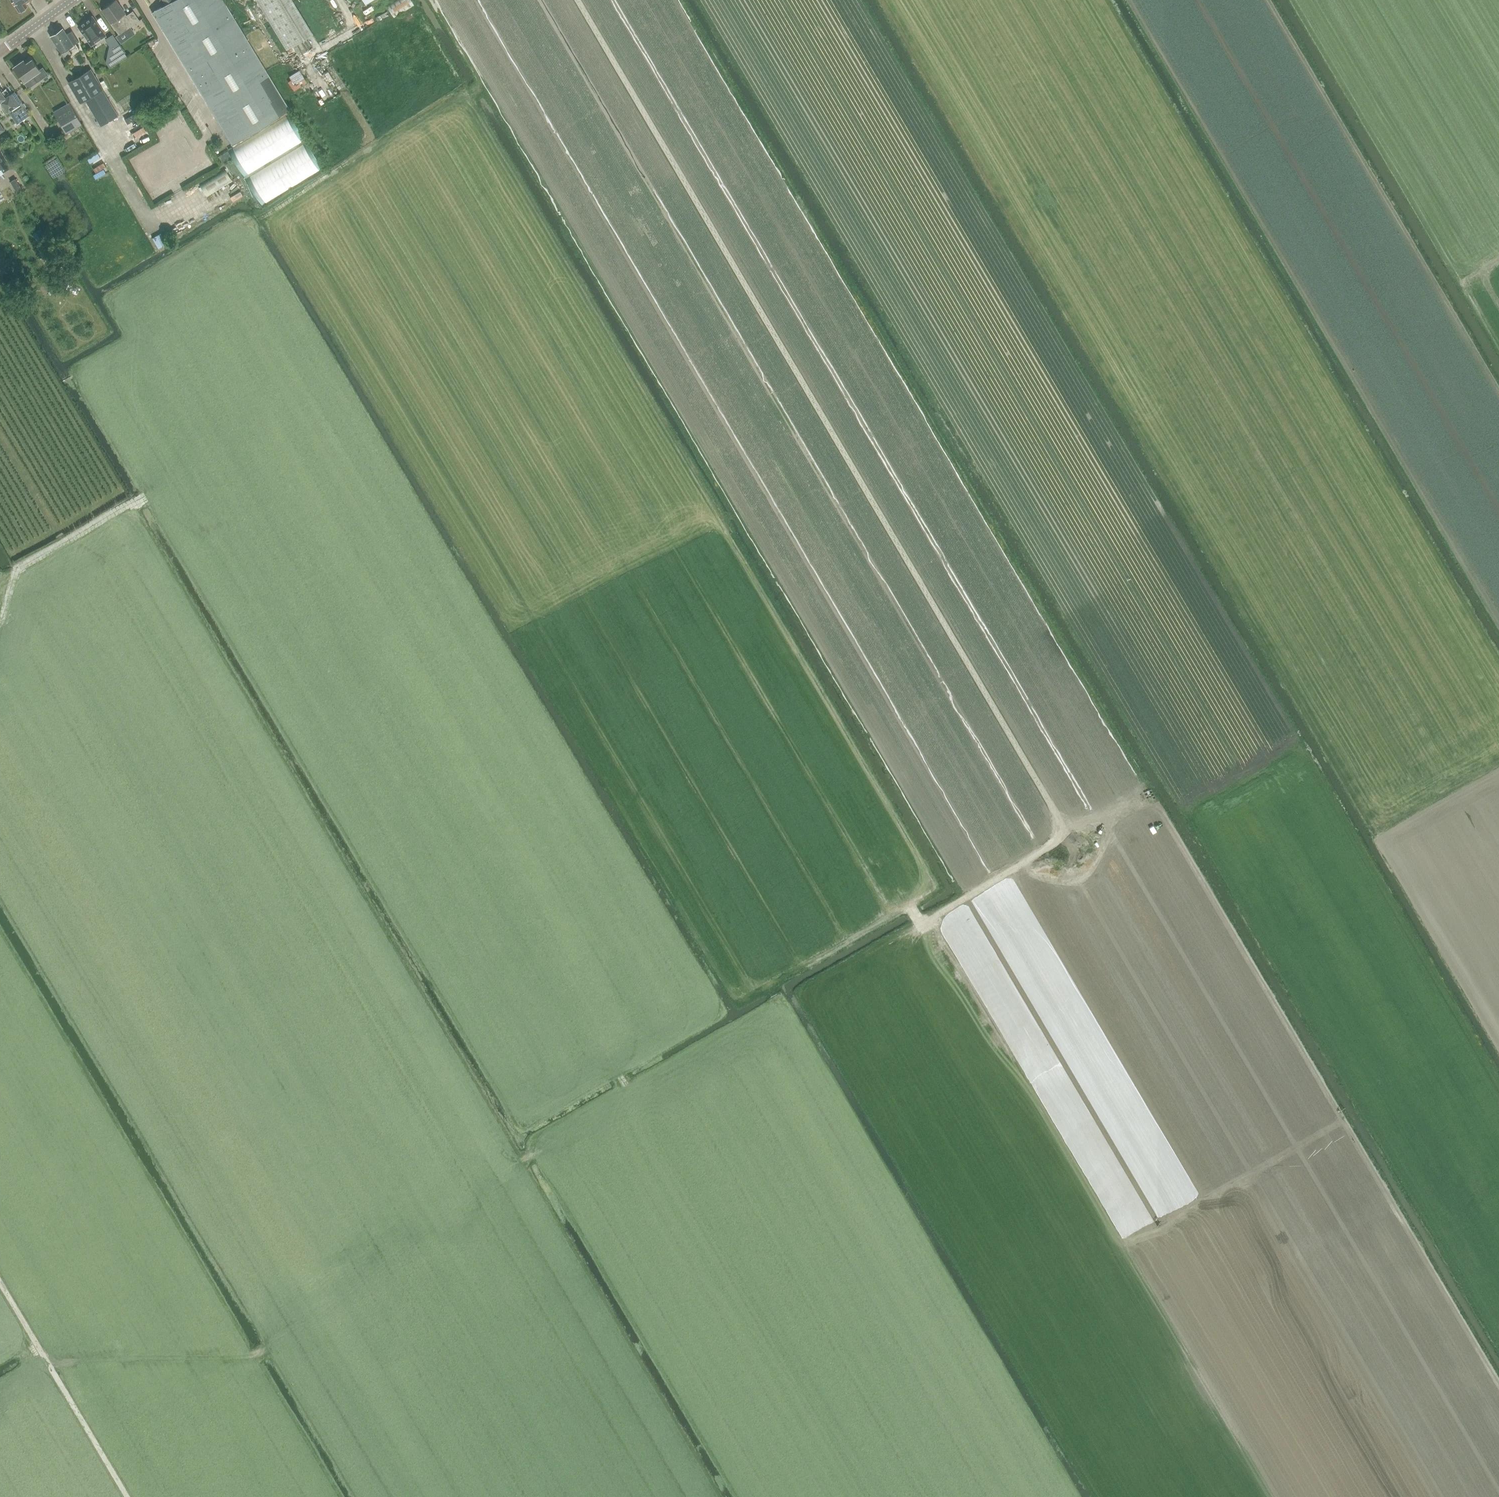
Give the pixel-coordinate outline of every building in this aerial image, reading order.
[(19,12),(21,11),(23,11),(26,9),(26,7),(28,6),(26,3),(31,0),(11,0),(19,12)] [(140,20),(133,10),(127,15),(117,0),(115,0),(102,9),(120,34),(140,20)] [(166,4),(152,12),(225,133),(232,145),(290,109),(224,0),(163,0),(166,4)] [(287,49),(313,33),(293,0),(257,0),(287,49)] [(392,17),(413,3),(411,0),(398,0),(386,8),(392,17)] [(105,35),(93,15),(79,25),(91,44),(105,35)] [(51,36),(66,59),(73,54),(69,48),(79,41),(72,30),(66,33),(63,29),(51,36)] [(127,57),(113,34),(105,39),(119,61),(127,57)] [(25,61),(16,68),(30,88),(49,75),(43,68),(41,70),(33,58),(26,63),(25,61)] [(91,69),(69,82),(81,103),(86,100),(101,126),(118,116),(91,69)] [(285,78),(292,90),(307,81),(299,69),(285,78)] [(2,101),(17,124),(30,114),(14,91),(10,94),(6,97),(0,89),(0,102),(2,101)] [(73,108),(57,117),(66,133),(69,131),(82,124),(73,108)] [(232,151),(247,176),(307,139),(291,114),(232,151)] [(116,151),(130,146),(126,134),(112,139),(116,151)] [(249,180),(265,205),(325,168),(309,142),(249,180)] [(10,168),(0,152),(0,174),(10,168)] [(239,189),(234,180),(228,170),(201,186),(213,207),(229,198),(228,195),(239,189)] [(126,187),(120,188),(123,200),(129,198),(126,187)] [(167,198),(157,204),(160,208),(169,202),(167,198)] [(204,202),(191,209),(196,218),(209,211),(204,202)] [(171,222),(164,226),(171,237),(178,233),(171,222)]
